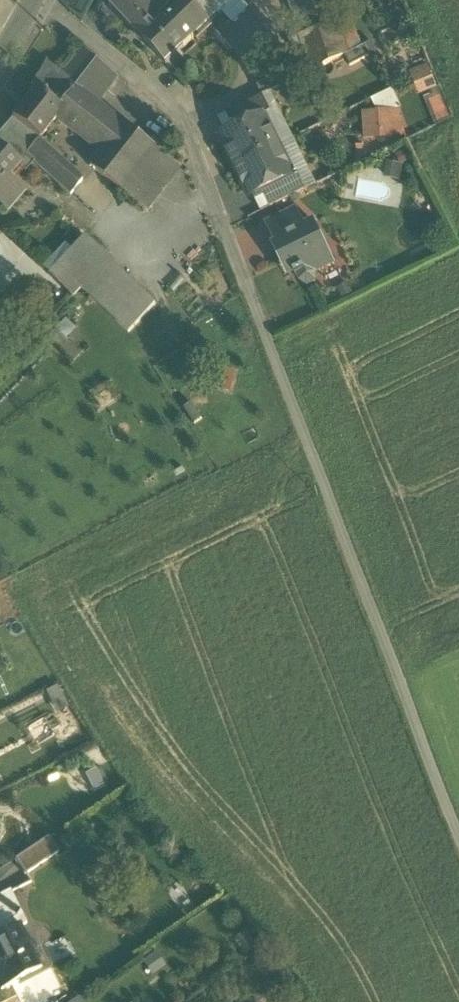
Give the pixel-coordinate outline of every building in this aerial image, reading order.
[(168,64),(210,24),(188,0),(184,0),(162,21),(142,0),(140,0),(136,4),(132,0),(118,0),(112,6),(168,64)] [(210,24),(221,13),(235,0),(188,0),(210,24)] [(221,13),(233,25),(249,9),(241,0),(235,0),(221,13)] [(322,29),(312,0),(297,0),(288,3),(300,37),(322,29)] [(351,20),(338,25),(348,55),(363,47),(360,39),(358,40),(351,20)] [(338,25),(337,24),(322,29),(300,37),(299,37),(312,73),(345,57),(348,55),(338,25)] [(345,57),(350,67),(371,56),(365,46),(363,47),(348,55),(345,57)] [(56,118),(102,154),(125,124),(98,103),(79,88),(99,61),(84,48),(64,75),(48,96),(64,108),(56,118)] [(79,88),(98,103),(119,78),(99,61),(79,88)] [(30,84),(36,88),(37,87),(48,96),(64,75),(48,63),(30,84)] [(409,73),(415,86),(433,78),(428,65),(409,73)] [(257,86),(262,96),(263,96),(271,92),(282,87),(276,76),(257,86)] [(437,89),(433,78),(415,86),(419,97),(431,92),(437,89)] [(64,108),(48,96),(37,87),(36,88),(12,119),(13,120),(39,140),(56,118),(64,108)] [(432,95),(424,99),(434,125),(452,117),(440,88),(437,89),(431,92),(432,95)] [(372,101),(379,115),(391,114),(401,109),(392,91),(372,101)] [(293,139),(271,92),(263,96),(271,113),(264,117),(279,146),(293,139)] [(227,114),(234,130),(264,115),(264,117),(271,113),(263,96),(262,96),(227,114)] [(402,113),(391,114),(393,137),(403,136),(402,113)] [(218,118),(225,134),(234,130),(227,114),(218,118)] [(379,115),(381,138),(393,137),(391,114),(379,115)] [(220,137),(235,168),(279,146),(264,117),(264,115),(234,130),(225,134),(220,137)] [(381,138),(379,115),(362,115),(364,138),(381,138)] [(13,120),(10,124),(35,143),(36,144),(39,140),(13,120)] [(1,134),(26,155),(35,143),(10,124),(1,134)] [(91,167),(123,192),(157,149),(125,124),(102,154),(91,167)] [(25,172),(34,163),(26,155),(1,134),(0,135),(0,148),(19,165),(18,166),(25,172)] [(293,139),(279,146),(293,175),(297,173),(306,190),(316,185),(293,139)] [(36,144),(35,143),(26,155),(34,163),(70,195),(82,181),(48,151),(46,153),(36,144)] [(293,175),(279,146),(235,168),(250,198),(253,197),(262,192),(294,177),(293,175)] [(7,212),(25,191),(8,177),(18,166),(19,165),(0,148),(0,206),(7,212)] [(181,167),(157,149),(123,192),(146,210),(181,167)] [(404,166),(387,163),(384,179),(400,182),(404,166)] [(262,192),(270,208),(306,190),(297,173),(293,175),(294,177),(262,192)] [(262,192),(253,197),(261,213),(270,208),(262,192)] [(298,230),(304,227),(295,209),(289,212),(298,230)] [(276,244),(276,245),(300,233),(298,230),(289,212),(266,224),(276,244)] [(300,282),(308,287),(316,283),(316,274),(334,265),(313,222),(304,227),(298,230),(300,233),(276,245),(276,244),(272,246),(288,278),(294,274),(295,276),(297,276),(300,282)] [(111,318),(129,334),(156,305),(83,237),(70,250),(48,274),(72,298),(79,291),(111,318)] [(41,268),(48,274),(70,250),(63,244),(41,268)] [(65,320),(54,331),(64,341),(75,330),(65,320)] [(64,341),(54,331),(47,337),(73,362),(79,356),(64,341)] [(28,728),(36,743),(51,734),(42,719),(28,728)] [(103,784),(96,769),(85,775),(92,790),(103,784)] [(14,860),(25,875),(58,853),(48,837),(14,860)] [(18,926),(19,929),(24,926),(26,925),(9,892),(0,897),(0,936),(18,926)] [(19,929),(18,926),(0,936),(0,989),(1,991),(12,985),(40,971),(50,967),(41,949),(32,954),(19,929)] [(156,954),(143,963),(152,977),(165,968),(156,954)] [(17,995),(20,1001),(49,1001),(48,1000),(63,992),(50,967),(40,971),(12,985),(17,995)] [(92,988),(72,1001),(101,1001),(92,988)]
